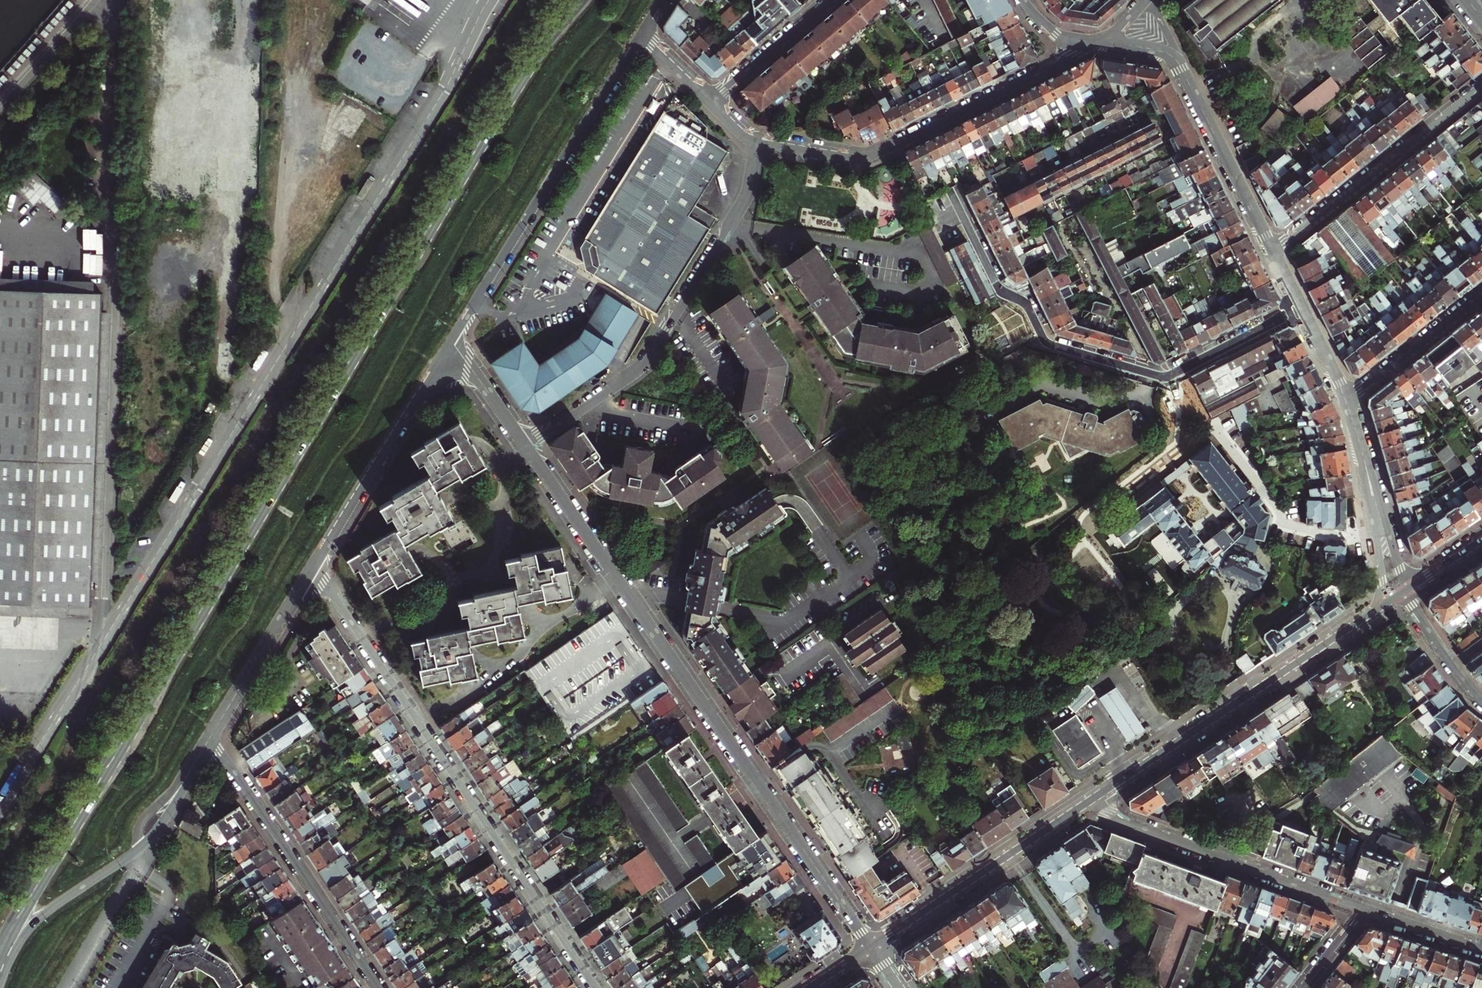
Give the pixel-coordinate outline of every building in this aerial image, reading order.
[(777,0),(751,0),(751,7),(742,16),(736,21),(756,44),(782,21),(790,15),(777,0)] [(790,15),(790,16),(795,11),(800,7),(793,0),(777,0),(790,15)] [(851,3),(866,22),(878,12),(867,0),(854,0),(853,1),(851,3)] [(878,12),(889,2),(887,0),(867,0),(878,12)] [(943,0),(930,0),(952,41),(957,38),(962,36),(943,0)] [(963,2),(958,5),(970,25),(975,22),(978,28),(982,26),(1013,10),(1008,1),(1007,0),(962,0),(963,2)] [(1043,1),(1046,5),(1048,9),(1049,10),(1059,0),(1044,0),(1043,1)] [(1049,10),(1055,15),(1062,21),(1073,11),(1076,6),(1071,0),(1059,0),(1049,10)] [(1094,1),(1101,8),(1107,2),(1116,11),(1123,5),(1128,0),(1095,0),(1094,1)] [(1190,5),(1187,1),(1179,7),(1215,52),(1281,0),(1197,0),(1190,5)] [(1381,14),(1367,26),(1360,17),(1339,33),(1371,73),(1392,57),(1389,53),(1394,49),(1398,55),(1421,37),(1441,21),(1430,6),(1425,0),(1370,0),(1381,14)] [(1094,14),(1096,13),(1104,22),(1109,17),(1116,11),(1107,2),(1101,8),(1094,1),(1082,12),(1087,13),(1090,10),(1093,14),(1094,14)] [(844,3),(838,8),(856,30),(866,22),(851,3),(848,5),(846,6),(844,3)] [(688,15),(677,5),(674,9),(663,26),(664,30),(664,33),(678,47),(696,29),(685,19),(688,15)] [(732,5),(715,22),(725,31),(727,30),(736,21),(742,16),(732,5)] [(832,18),(831,20),(846,39),(856,30),(838,8),(832,14),(834,16),(832,18)] [(1017,17),(1013,10),(982,26),(988,38),(1019,22),(1017,17)] [(1073,11),(1062,21),(1068,22),(1072,23),(1082,12),(1073,11)] [(1082,12),(1072,23),(1078,24),(1093,26),(1098,27),(1104,22),(1096,13),(1094,14),(1093,14),(1087,13),(1082,12)] [(1451,13),(1441,21),(1421,37),(1426,43),(1416,51),(1421,57),(1433,47),(1460,26),(1455,19),(1451,13)] [(823,21),(818,25),(836,47),(846,39),(831,20),(828,22),(825,24),(823,21)] [(727,30),(747,53),(751,49),(756,45),(756,44),(736,21),(727,30)] [(1023,29),(1019,22),(988,38),(994,50),(995,50),(1025,34),(1023,29)] [(812,35),(810,37),(825,56),(836,47),(818,25),(813,30),(815,32),(812,35)] [(1465,31),(1460,26),(1433,47),(1438,53),(1427,62),(1431,67),(1443,58),(1469,37),(1465,31)] [(696,29),(678,47),(693,61),(708,47),(709,46),(700,37),(702,35),(696,29)] [(725,46),(737,61),(741,57),(747,53),(727,30),(725,31),(722,34),(728,41),(730,41),(725,46)] [(979,43),(973,30),(968,33),(973,43),(974,45),(979,43)] [(986,84),(992,80),(986,68),(982,61),(976,64),(976,61),(973,54),(970,56),(966,46),(973,43),(968,33),(962,36),(957,38),(960,44),(968,61),(981,86),(986,84)] [(1028,40),(1025,34),(995,50),(1000,60),(1031,45),(1028,40)] [(798,43),(815,64),(825,56),(810,37),(807,40),(805,41),(802,39),(798,43)] [(1475,43),(1469,37),(1443,58),(1448,64),(1436,73),(1439,76),(1434,80),(1436,83),(1441,79),(1446,75),(1479,49),(1475,43)] [(714,55),(727,69),(732,65),(737,61),(725,46),(718,38),(712,43),(719,51),(714,55)] [(948,43),(950,48),(951,49),(960,44),(957,38),(952,41),(948,43)] [(792,51),(790,54),(805,73),(815,64),(798,43),(792,47),(794,50),(792,51)] [(948,43),(938,48),(941,53),(950,48),(948,43)] [(1034,51),(1031,45),(1000,60),(1007,73),(1037,58),(1034,51)] [(708,47),(693,61),(709,78),(717,78),(720,75),(727,69),(714,55),(708,47)] [(1479,49),(1446,75),(1457,89),(1477,73),(1481,69),(1481,52),(1479,49)] [(782,56),(776,61),(794,82),(805,73),(790,54),(786,57),(784,58),(782,56)] [(920,58),(911,62),(913,67),(922,62),(920,58)] [(1079,65),(1069,70),(1084,99),(1093,94),(1089,87),(1091,80),(1094,58),(1079,65)] [(1097,58),(1094,58),(1091,80),(1097,81),(1100,58),(1097,58)] [(1111,60),(1102,59),(1101,67),(1107,79),(1110,84),(1112,83),(1120,84),(1123,62),(1111,60)] [(1382,68),(1390,80),(1403,71),(1394,59),(1382,68)] [(770,71),(767,73),(782,92),(794,82),(776,61),(769,67),(771,69),(770,71)] [(958,98),(963,96),(951,73),(949,69),(945,61),(935,66),(938,70),(953,101),(958,98)] [(977,88),(981,86),(968,61),(959,65),(960,68),(972,91),(977,88)] [(911,62),(901,67),(904,72),(913,67),(911,62)] [(1130,63),(1123,62),(1120,84),(1121,93),(1123,96),(1133,90),(1137,64),(1130,63)] [(993,64),(986,68),(992,80),(999,77),(993,64)] [(1141,65),(1137,64),(1133,90),(1141,86),(1140,80),(1140,78),(1143,79),(1145,65),(1141,65)] [(1156,67),(1145,65),(1143,79),(1147,87),(1140,92),(1141,93),(1127,101),(1125,98),(1120,101),(1124,109),(1133,103),(1141,98),(1169,81),(1163,68),(1156,67)] [(901,67),(892,72),(895,77),(895,78),(905,74),(904,72),(901,67)] [(972,91),(960,68),(951,73),(963,96),(968,93),(972,91)] [(949,103),(953,101),(938,70),(929,75),(944,105),(949,103)] [(1064,72),(1058,75),(1074,108),(1086,103),(1084,99),(1069,70),(1064,72)] [(938,108),(944,105),(929,75),(927,71),(917,76),(918,78),(935,110),(938,108)] [(892,72),(883,77),(885,82),(895,77),(892,72)] [(760,75),(754,80),(771,101),(777,108),(783,104),(778,98),(784,94),(782,92),(767,73),(763,76),(762,77),(760,75)] [(1052,79),(1046,81),(1063,114),(1063,115),(1069,112),(1075,125),(1081,122),(1074,108),(1058,75),(1052,79)] [(901,127),(906,124),(894,99),(891,93),(882,98),(875,87),(885,82),(883,77),(869,84),(879,103),(890,125),(892,131),(901,127)] [(1330,77),(1293,106),(1304,121),(1341,91),(1330,77)] [(930,112),(935,110),(918,78),(909,82),(912,89),(925,115),(930,112)] [(1110,84),(1107,79),(1103,82),(1108,92),(1095,99),(1100,107),(1108,102),(1117,97),(1110,84)] [(771,101),(754,80),(747,86),(749,88),(747,90),(745,92),(760,110),(771,101)] [(1041,84),(1037,86),(1054,119),(1063,114),(1046,81),(1041,84)] [(1171,85),(1169,81),(1141,98),(1144,103),(1150,100),(1153,106),(1176,95),(1175,92),(1171,85)] [(1032,88),(1028,91),(1044,123),(1054,119),(1037,86),(1032,88)] [(1416,121),(1421,117),(1410,103),(1401,91),(1395,96),(1392,91),(1387,86),(1382,90),(1389,98),(1411,126),(1416,121)] [(921,117),(925,115),(912,89),(903,93),(903,94),(916,119),(921,117)] [(1023,93),(1018,95),(1033,126),(1034,128),(1040,125),(1042,128),(1046,127),(1028,91),(1023,93)] [(1433,108),(1422,93),(1417,97),(1418,101),(1427,113),(1433,108)] [(912,121),(916,119),(903,94),(894,99),(906,124),(912,121)] [(1013,98),(1009,100),(1024,131),(1033,126),(1018,95),(1013,98)] [(1179,102),(1176,95),(1153,106),(1157,114),(1163,111),(1166,118),(1183,110),(1179,102)] [(1117,97),(1108,102),(1114,114),(1121,110),(1124,109),(1120,101),(1118,98),(1118,97),(1117,97)] [(1421,117),(1427,113),(1418,101),(1417,97),(1410,103),(1421,117)] [(1406,130),(1411,126),(1389,98),(1384,103),(1382,100),(1376,104),(1379,107),(1400,134),(1406,130)] [(1003,103),(999,105),(1012,130),(1015,136),(1024,131),(1009,100),(1003,103)] [(1395,138),(1400,134),(1379,107),(1373,111),(1365,101),(1360,105),(1389,142),(1395,138)] [(1100,107),(1105,118),(1111,115),(1114,114),(1108,102),(1100,107)] [(884,128),(890,125),(879,103),(872,106),(873,107),(864,112),(875,136),(882,133),(885,131),(884,128)] [(1121,110),(1123,116),(1124,118),(1134,113),(1133,109),(1135,108),(1133,103),(1124,109),(1121,110)] [(1385,146),(1389,142),(1360,105),(1358,103),(1346,112),(1354,122),(1377,152),(1385,146)] [(994,107),(990,110),(1005,141),(1010,149),(1014,146),(1008,133),(1012,130),(999,105),(994,107)] [(854,137),(860,134),(852,116),(848,108),(833,116),(839,128),(840,128),(844,135),(847,133),(848,132),(851,137),(854,137)] [(984,112),(981,114),(996,144),(997,147),(1000,145),(999,143),(1005,141),(990,110),(984,112)] [(1114,114),(1111,115),(1114,121),(1123,116),(1121,110),(1114,114)] [(1186,115),(1183,110),(1166,118),(1169,123),(1171,128),(1188,120),(1186,115)] [(1280,123),(1285,117),(1277,110),(1272,116),(1280,123)] [(869,139),(875,136),(864,112),(858,114),(858,113),(852,116),(860,134),(862,138),(866,137),(868,136),(869,139)] [(1481,112),(1479,112),(1466,122),(1470,128),(1481,119),(1481,114),(1481,112)] [(607,284),(657,315),(670,294),(716,218),(696,205),(728,153),(699,135),(703,130),(694,124),(691,129),(686,126),(689,121),(682,116),(678,121),(665,113),(633,164),(586,240),(580,249),(583,261),(585,272),(593,276),(594,275),(607,284)] [(976,117),(970,119),(985,149),(996,144),(981,114),(976,117)] [(1105,118),(1101,120),(1104,126),(1114,121),(1111,115),(1105,118)] [(966,122),(961,124),(976,154),(977,156),(987,152),(985,149),(970,119),(966,122)] [(1096,123),(1092,125),(1094,129),(1095,132),(1105,127),(1104,126),(1101,120),(1096,123)] [(1193,128),(1188,120),(1171,128),(1175,135),(1172,137),(1174,141),(1171,143),(1165,142),(1165,146),(1167,150),(1173,147),(1196,135),(1193,128)] [(1368,159),(1377,152),(1354,122),(1347,128),(1348,130),(1337,139),(1358,167),(1368,159)] [(1148,125),(1142,128),(1147,137),(1157,132),(1152,123),(1148,125)] [(957,126),(952,129),(966,158),(976,154),(961,124),(957,126)] [(1452,124),(1446,129),(1455,140),(1461,135),(1452,124)] [(1084,129),(1082,130),(1085,137),(1092,133),(1092,130),(1094,129),(1092,125),(1089,127),(1084,129)] [(1138,130),(1132,133),(1137,143),(1138,142),(1147,137),(1142,128),(1138,130)] [(947,131),(942,134),(956,163),(959,167),(969,163),(966,158),(952,129),(947,131)] [(1354,171),(1358,167),(1337,139),(1328,129),(1323,133),(1332,145),(1326,149),(1347,176),(1354,171)] [(1446,129),(1434,139),(1449,158),(1461,149),(1455,140),(1446,129)] [(1082,130),(1072,135),(1075,142),(1085,137),(1082,130)] [(1147,137),(1138,142),(1142,152),(1155,145),(1162,142),(1157,132),(1147,137)] [(1128,135),(1123,138),(1128,147),(1137,143),(1132,133),(1128,135)] [(937,136),(932,138),(945,165),(947,168),(956,163),(942,134),(937,136)] [(1072,135),(1062,140),(1066,147),(1075,142),(1072,135)] [(1198,138),(1196,135),(1173,147),(1177,154),(1171,157),(1173,160),(1174,163),(1203,149),(1201,145),(1198,138)] [(1255,185),(1260,194),(1268,187),(1293,167),(1299,162),(1305,157),(1310,153),(1304,146),(1296,136),(1261,164),(1249,173),(1255,185)] [(928,141),(923,143),(937,169),(945,165),(932,138),(928,141)] [(1118,140),(1113,143),(1118,152),(1128,147),(1123,138),(1118,140)] [(1428,144),(1422,148),(1442,173),(1450,166),(1451,168),(1450,170),(1457,179),(1461,176),(1463,178),(1461,180),(1465,185),(1468,182),(1449,158),(1434,139),(1428,144)] [(1062,140),(1053,145),(1055,150),(1056,152),(1066,147),(1062,140)] [(1236,147),(1243,161),(1257,155),(1250,141),(1236,147)] [(1137,143),(1128,147),(1133,157),(1138,154),(1142,152),(1138,142),(1137,143)] [(918,146),(914,148),(928,175),(937,171),(937,169),(923,143),(918,146)] [(1109,145),(1103,148),(1107,158),(1108,157),(1118,152),(1113,143),(1109,145)] [(1342,180),(1347,176),(1326,149),(1320,154),(1315,147),(1314,147),(1312,146),(1311,145),(1309,145),(1307,144),(1306,145),(1304,146),(1310,153),(1321,167),(1335,185),(1342,180)] [(1053,145),(1043,150),(1046,158),(1048,161),(1056,156),(1053,151),(1055,150),(1053,145)] [(1133,157),(1128,147),(1118,152),(1122,162),(1127,159),(1133,157)] [(909,150),(903,153),(904,154),(918,180),(928,175),(914,148),(909,150)] [(1099,150),(1093,153),(1098,162),(1107,158),(1103,148),(1099,150)] [(1416,153),(1410,157),(1430,182),(1437,176),(1439,178),(1438,179),(1445,189),(1451,185),(1442,173),(1422,148),(1416,153)] [(1207,156),(1203,149),(1174,163),(1158,171),(1165,185),(1174,181),(1210,162),(1207,156)] [(1020,154),(1014,158),(1017,163),(1023,160),(1026,159),(1022,150),(1018,151),(1020,154)] [(1043,150),(1033,155),(1036,163),(1046,158),(1043,150)] [(1122,162),(1118,152),(1108,157),(1113,167),(1116,165),(1122,162)] [(1089,155),(1083,158),(1088,167),(1097,163),(1098,162),(1093,153),(1089,155)] [(1033,155),(1026,159),(1023,160),(1026,167),(1027,171),(1035,167),(1035,165),(1037,164),(1036,163),(1033,155)] [(1246,167),(1249,173),(1261,164),(1257,155),(1243,161),(1246,167)] [(1113,167),(1108,157),(1107,158),(1098,162),(1097,163),(1102,172),(1107,170),(1113,167)] [(1330,189),(1335,185),(1321,167),(1312,174),(1309,171),(1313,168),(1305,157),(1299,162),(1324,194),(1330,189)] [(1405,162),(1399,167),(1418,192),(1425,186),(1427,188),(1426,189),(1434,198),(1439,194),(1430,182),(1410,157),(1405,162)] [(1079,160),(1073,163),(1078,172),(1088,167),(1083,158),(1079,160)] [(995,180),(996,181),(1015,171),(1016,172),(1026,167),(1023,160),(1017,163),(1007,168),(998,173),(993,175),(995,180)] [(1150,167),(1150,168),(1153,174),(1158,171),(1174,163),(1173,160),(1159,167),(1157,163),(1150,167)] [(1213,168),(1210,162),(1174,181),(1179,192),(1216,173),(1213,168)] [(1322,196),(1324,194),(1299,162),(1293,167),(1304,180),(1300,184),(1314,202),(1322,196)] [(1005,163),(995,168),(998,173),(1007,168),(1005,163)] [(1069,165),(1063,168),(1068,177),(1078,172),(1073,163),(1069,165)] [(1102,172),(1097,163),(1088,167),(1093,177),(1097,175),(1102,172)] [(1093,177),(1088,167),(1078,172),(1083,182),(1087,180),(1093,177)] [(1393,171),(1387,176),(1406,201),(1414,195),(1416,197),(1414,198),(1422,208),(1427,203),(1418,192),(1399,167),(1393,171)] [(1059,170),(1053,173),(1058,183),(1068,177),(1063,168),(1059,170)] [(1150,168),(1140,173),(1143,179),(1153,174),(1150,168)] [(990,170),(985,173),(990,182),(995,180),(993,175),(990,170)] [(33,171),(16,190),(33,206),(40,199),(55,214),(66,202),(33,171)] [(1078,172),(1068,177),(1073,187),(1078,184),(1083,182),(1078,172)] [(1139,172),(1130,176),(1134,184),(1143,179),(1140,173),(1139,172)] [(1050,174),(1043,178),(1048,187),(1058,183),(1053,173),(1050,174)] [(1219,179),(1216,173),(1179,192),(1182,198),(1171,203),(1173,209),(1176,208),(1222,185),(1219,179)] [(1309,206),(1314,202),(1300,184),(1293,175),(1281,184),(1282,185),(1302,211),(1309,206)] [(1130,176),(1120,181),(1123,189),(1125,188),(1134,184),(1130,176)] [(1381,181),(1375,186),(1394,210),(1402,204),(1404,206),(1403,207),(1413,220),(1418,215),(1406,201),(1387,176),(1381,181)] [(1073,187),(1068,177),(1058,183),(1063,192),(1067,190),(1073,187)] [(1040,180),(1033,183),(1038,193),(1048,187),(1043,178),(1040,180)] [(949,180),(944,183),(947,190),(956,186),(953,182),(951,183),(949,180)] [(1120,181),(1110,186),(1114,194),(1123,189),(1120,181)] [(978,182),(968,186),(971,192),(981,187),(978,182)] [(934,188),(935,190),(937,195),(947,190),(944,183),(934,188)] [(1006,202),(1009,208),(1038,193),(1033,183),(1029,185),(1014,193),(1004,198),(1005,200),(1006,202)] [(1058,183),(1048,187),(1053,197),(1057,195),(1063,192),(1058,183)] [(962,186),(966,194),(971,192),(968,186),(967,184),(962,186)] [(1225,191),(1222,185),(1176,208),(1182,219),(1184,218),(1228,196),(1225,191)] [(1298,214),(1302,211),(1282,185),(1272,193),(1292,219),(1298,214)] [(969,200),(971,204),(988,196),(983,186),(981,187),(971,192),(966,194),(969,200)] [(1110,186),(1100,191),(1104,199),(1114,194),(1110,186)] [(1370,189),(1363,195),(1382,220),(1391,213),(1392,215),(1391,216),(1399,226),(1404,222),(1394,210),(1375,186),(1370,189)] [(1048,187),(1038,193),(1043,202),(1047,200),(1053,197),(1048,187)] [(1283,227),(1292,219),(1272,193),(1268,187),(1260,194),(1273,219),(1276,225),(1283,227)] [(926,195),(928,199),(937,195),(935,190),(926,195)] [(1089,192),(1090,196),(1094,204),(1104,199),(1100,191),(1097,193),(1095,190),(1089,192)] [(1009,208),(1013,217),(1022,213),(1035,206),(1043,202),(1038,193),(1009,208)] [(973,209),(976,214),(999,203),(1002,202),(1005,200),(1004,198),(1003,197),(995,201),(992,194),(988,196),(971,204),(973,209)] [(1358,199),(1350,205),(1372,232),(1380,225),(1382,228),(1381,229),(1392,244),(1398,239),(1382,220),(1363,195),(1358,199)] [(1080,201),(1081,204),(1084,209),(1086,208),(1094,204),(1090,196),(1080,201)] [(1231,203),(1228,196),(1184,218),(1190,230),(1197,226),(1233,208),(1231,203)] [(979,220),(981,225),(1004,213),(999,203),(976,214),(979,220)] [(1074,214),(1075,214),(1084,209),(1081,204),(1072,209),(1074,214)] [(1292,261),(1296,268),(1331,250),(1335,256),(1343,267),(1346,270),(1350,276),(1360,288),(1394,260),(1372,232),(1350,205),(1342,211),(1329,222),(1301,244),(1307,253),(1292,261)] [(1046,209),(1052,222),(1054,225),(1064,220),(1060,212),(1053,215),(1049,207),(1046,209)] [(1444,212),(1447,217),(1454,212),(1450,207),(1444,212)] [(1078,218),(1080,222),(1090,217),(1086,208),(1084,209),(1075,214),(1078,218)] [(1237,215),(1233,208),(1197,226),(1198,228),(1203,229),(1205,228),(1209,235),(1239,219),(1237,215)] [(983,229),(986,234),(1010,223),(1008,220),(1004,213),(981,225),(983,229)] [(1082,226),(1084,231),(1095,226),(1090,217),(1080,222),(1082,226)] [(1479,236),(1475,230),(1477,230),(1466,217),(1459,222),(1473,240),(1481,251),(1481,234),(1479,236)] [(1243,227),(1239,219),(1209,235),(1191,243),(1199,260),(1210,254),(1247,235),(1243,227)] [(989,240),(991,244),(1013,233),(1010,227),(1016,224),(1015,220),(1010,223),(986,234),(989,240)] [(1021,232),(1023,238),(1024,240),(1034,235),(1042,231),(1052,226),(1054,225),(1052,222),(1032,231),(1030,228),(1021,232)] [(1052,226),(1042,231),(1046,240),(1057,235),(1054,229),(1052,226)] [(1086,235),(1089,240),(1100,235),(1095,226),(1084,231),(1086,235)] [(1039,245),(1041,244),(1047,241),(1046,240),(1042,231),(1034,235),(1039,245)] [(1185,232),(1146,253),(1152,266),(1192,246),(1191,243),(1185,232)] [(993,249),(996,255),(1020,243),(1024,241),(1024,240),(1023,238),(1017,241),(1013,233),(991,244),(993,249)] [(1047,241),(1051,250),(1062,244),(1059,238),(1057,235),(1046,240),(1047,241)] [(1091,244),(1094,249),(1104,244),(1100,235),(1089,240),(1091,244)] [(1250,241),(1247,235),(1210,254),(1216,265),(1253,246),(1250,241)] [(1473,240),(1466,245),(1460,237),(1454,241),(1462,251),(1481,275),(1481,251),(1473,240)] [(951,262),(973,251),(971,246),(968,241),(946,253),(951,262)] [(1044,253),(1045,256),(1053,252),(1051,250),(1047,241),(1041,244),(1045,253),(1044,253)] [(998,259),(1001,264),(1024,252),(1020,243),(996,255),(998,259)] [(1481,277),(1481,275),(1462,251),(1455,256),(1449,248),(1448,249),(1443,243),(1439,246),(1471,286),(1476,282),(1481,277)] [(1051,250),(1053,252),(1056,259),(1061,257),(1066,253),(1063,247),(1062,244),(1051,250)] [(1096,253),(1098,258),(1109,253),(1104,244),(1094,249),(1096,253)] [(1464,291),(1471,286),(1439,246),(1438,245),(1434,248),(1435,249),(1432,251),(1440,260),(1441,261),(1442,260),(1444,263),(1436,269),(1458,296),(1464,291)] [(1255,252),(1253,246),(1216,265),(1221,276),(1231,271),(1234,270),(1258,257),(1255,252)] [(819,260),(811,249),(785,267),(809,302),(806,304),(813,313),(816,318),(819,317),(843,351),(862,355),(869,356),(868,359),(895,364),(894,367),(898,368),(912,371),(913,367),(922,369),(969,344),(953,313),(915,332),(862,322),(858,317),(861,315),(854,305),(822,259),(819,260)] [(1300,276),(1303,281),(1328,267),(1325,261),(1335,256),(1331,250),(1296,268),(1300,276)] [(955,272),(978,260),(975,256),(973,251),(951,262),(955,272)] [(1003,270),(1006,275),(1030,264),(1024,252),(1001,264),(1003,270)] [(1043,257),(1047,265),(1056,259),(1053,252),(1045,256),(1043,257)] [(1068,271),(1076,267),(1069,252),(1066,253),(1061,257),(1068,271)] [(1101,262),(1103,267),(1114,262),(1109,253),(1098,258),(1101,262)] [(1146,253),(1117,267),(1118,271),(1122,278),(1141,267),(1144,273),(1155,267),(1155,266),(1153,267),(1152,266),(1146,253)] [(1261,264),(1258,257),(1234,270),(1238,278),(1235,279),(1231,271),(1221,276),(1227,287),(1264,269),(1261,264)] [(960,281),(982,270),(980,265),(978,260),(955,272),(960,280),(960,281)] [(1105,271),(1108,276),(1118,271),(1117,267),(1114,262),(1103,267),(1105,271)] [(1452,301),(1458,296),(1436,269),(1436,268),(1429,274),(1420,262),(1415,266),(1427,281),(1446,305),(1452,301)] [(1016,283),(1028,278),(1028,277),(1034,273),(1031,266),(1032,266),(1031,263),(1030,264),(1006,275),(1011,279),(1016,283)] [(1031,283),(1033,288),(1053,278),(1047,265),(1034,273),(1028,277),(1028,278),(1031,283)] [(1306,287),(1308,291),(1346,270),(1343,267),(1335,271),(1332,265),(1328,267),(1303,281),(1306,287)] [(1036,294),(1039,299),(1064,287),(1077,280),(1082,278),(1076,267),(1068,271),(1053,278),(1033,288),(1036,294)] [(1267,275),(1264,269),(1227,287),(1229,292),(1233,299),(1243,294),(1238,286),(1241,285),(1243,289),(1244,289),(1249,287),(1251,290),(1270,280),(1267,275)] [(965,290),(969,288),(987,280),(985,275),(982,270),(960,281),(965,290)] [(1311,298),(1314,304),(1341,290),(1336,280),(1340,278),(1341,281),(1350,276),(1346,270),(1308,291),(1311,298)] [(1440,310),(1446,305),(1427,281),(1420,286),(1408,270),(1404,273),(1406,276),(1423,296),(1424,295),(1431,304),(1429,305),(1436,314),(1440,310)] [(1110,280),(1112,285),(1123,279),(1122,278),(1118,271),(1108,276),(1110,280)] [(1177,271),(1166,276),(1171,288),(1183,282),(1177,271)] [(1431,317),(1436,314),(1429,305),(1431,304),(1424,295),(1423,296),(1406,276),(1403,279),(1409,286),(1405,289),(1408,292),(1412,291),(1413,292),(1407,297),(1427,321),(1431,317)] [(68,620),(69,609),(90,610),(102,292),(94,292),(94,281),(0,278),(0,617),(68,620)] [(1087,287),(1082,278),(1077,280),(1082,290),(1087,287)] [(1115,289),(1117,294),(1128,288),(1123,279),(1112,285),(1115,289)] [(987,280),(969,288),(976,302),(994,293),(990,286),(987,280)] [(1278,296),(1270,280),(1251,290),(1244,293),(1256,315),(1258,314),(1263,311),(1278,304),(1279,299),(1278,296)] [(1139,295),(1142,300),(1158,292),(1153,283),(1137,291),(1131,294),(1132,297),(1138,294),(1139,295)] [(1423,324),(1427,321),(1407,297),(1402,300),(1389,283),(1383,288),(1396,305),(1395,306),(1401,313),(1403,312),(1416,329),(1423,324)] [(1041,305),(1043,309),(1063,299),(1068,296),(1064,287),(1039,299),(1041,305)] [(1092,298),(1087,287),(1082,290),(1081,290),(1086,301),(1092,298)] [(1120,298),(1122,302),(1132,297),(1131,294),(1128,288),(1117,294),(1120,298)] [(1317,310),(1320,315),(1351,299),(1345,288),(1341,290),(1314,304),(1317,310)] [(1411,333),(1416,329),(1403,312),(1401,313),(1395,306),(1391,309),(1390,307),(1390,306),(1378,291),(1373,295),(1387,312),(1407,336),(1411,333)] [(1142,300),(1143,303),(1149,300),(1152,306),(1153,307),(1163,302),(1162,301),(1158,292),(1142,300)] [(1237,324),(1244,321),(1233,299),(1229,292),(1218,297),(1220,300),(1233,327),(1237,324)] [(1249,318),(1256,315),(1244,293),(1243,294),(1233,299),(1244,321),(1249,318)] [(777,456),(785,467),(787,466),(811,449),(778,402),(780,387),(777,387),(781,362),(776,354),(778,352),(763,330),(766,328),(764,325),(756,313),(753,315),(738,294),(710,312),(729,340),(749,367),(744,396),(741,410),(743,413),(740,415),(743,420),(747,425),(750,423),(775,458),(777,456)] [(1178,330),(1179,332),(1191,326),(1190,325),(1187,319),(1184,312),(1175,294),(1162,301),(1163,302),(1168,311),(1178,330)] [(506,358),(495,366),(523,408),(529,404),(532,405),(536,406),(539,411),(582,381),(587,378),(592,386),(596,386),(600,384),(601,381),(602,380),(601,378),(606,374),(607,372),(608,370),(607,368),(605,365),(607,364),(637,314),(608,297),(581,341),(539,370),(523,346),(512,354),(507,352),(506,358)] [(1124,306),(1127,311),(1137,306),(1132,297),(1122,302),(1124,306)] [(1402,340),(1407,336),(1387,312),(1383,315),(1368,298),(1363,302),(1378,320),(1379,319),(1385,326),(1383,327),(1397,344),(1402,340)] [(1046,315),(1048,319),(1068,309),(1063,299),(1043,309),(1046,315)] [(1217,335),(1222,332),(1208,306),(1205,299),(1198,302),(1196,299),(1193,301),(1196,307),(1199,313),(1202,319),(1211,338),(1217,335)] [(1323,321),(1325,325),(1351,312),(1348,307),(1353,304),(1351,299),(1320,315),(1323,321)] [(1147,309),(1152,306),(1149,300),(1143,303),(1144,305),(1147,309)] [(1227,330),(1233,327),(1220,300),(1208,306),(1222,332),(1227,330)] [(1105,316),(1107,317),(1110,305),(1109,305),(1097,301),(1095,303),(1090,312),(1097,314),(1100,315),(1105,316)] [(1154,310),(1158,316),(1168,311),(1163,302),(1153,307),(1154,310)] [(1392,348),(1397,344),(1383,327),(1385,326),(1379,319),(1378,320),(1363,302),(1356,308),(1362,320),(1369,329),(1388,352),(1392,348)] [(1051,324),(1053,330),(1081,317),(1076,306),(1068,309),(1048,319),(1051,324)] [(1129,316),(1131,320),(1142,315),(1137,306),(1127,311),(1129,316)] [(1196,307),(1184,312),(1187,319),(1199,313),(1196,307)] [(1159,319),(1168,335),(1178,330),(1168,311),(1158,316),(1159,319)] [(1062,335),(1072,338),(1076,324),(1091,312),(1090,312),(1081,317),(1053,330),(1055,332),(1062,335)] [(1328,331),(1331,336),(1343,330),(1353,325),(1356,323),(1351,312),(1325,325),(1328,331)] [(1477,312),(1471,317),(1465,322),(1481,343),(1481,318),(1477,312)] [(1100,346),(1109,349),(1113,335),(1098,331),(1101,318),(1099,317),(1100,315),(1097,314),(1096,316),(1093,315),(1090,322),(1085,342),(1100,346)] [(1134,325),(1136,329),(1146,324),(1142,315),(1131,320),(1134,325)] [(1102,327),(1114,330),(1118,319),(1107,317),(1105,316),(1102,327)] [(1113,350),(1118,351),(1124,331),(1121,325),(1118,319),(1114,330),(1113,335),(1109,349),(1113,350)] [(1202,319),(1190,325),(1191,326),(1200,344),(1205,341),(1211,338),(1202,319)] [(1085,342),(1090,322),(1083,320),(1079,325),(1076,324),(1072,338),(1077,339),(1085,342)] [(1465,322),(1458,327),(1451,333),(1472,362),(1475,365),(1481,359),(1481,343),(1465,322)] [(1382,356),(1388,352),(1369,329),(1365,333),(1361,328),(1359,329),(1356,323),(1353,325),(1356,332),(1358,335),(1360,337),(1377,360),(1382,356)] [(1138,334),(1141,338),(1151,333),(1146,324),(1136,329),(1138,334)] [(1200,344),(1191,326),(1179,332),(1183,340),(1188,350),(1193,347),(1200,344)] [(1273,355),(1300,341),(1299,338),(1294,329),(1292,328),(1287,327),(1273,334),(1256,343),(1206,368),(1221,397),(1253,381),(1265,375),(1271,372),(1267,366),(1264,360),(1273,355)] [(1170,339),(1173,344),(1183,340),(1179,332),(1178,330),(1168,335),(1170,339)] [(1357,376),(1368,367),(1348,337),(1343,330),(1331,336),(1343,361),(1350,374),(1357,376)] [(1118,351),(1132,356),(1136,353),(1129,341),(1124,331),(1118,351)] [(1143,343),(1145,347),(1156,342),(1151,333),(1141,338),(1143,343)] [(1472,362),(1451,333),(1438,343),(1423,355),(1442,378),(1445,383),(1456,374),(1457,376),(1463,371),(1462,370),(1472,362)] [(1373,363),(1377,360),(1360,337),(1355,341),(1350,335),(1348,337),(1368,367),(1373,363)] [(1174,357),(1188,350),(1183,340),(1173,344),(1174,348),(1175,349),(1171,352),(1173,357),(1174,357)] [(1271,372),(1307,354),(1304,348),(1300,341),(1273,355),(1277,361),(1267,366),(1271,372)] [(1147,351),(1150,356),(1160,350),(1156,342),(1145,347),(1147,351)] [(1021,348),(1002,358),(1008,370),(1026,361),(1021,348)] [(1160,364),(1166,361),(1160,350),(1150,356),(1151,358),(1153,362),(1160,364)] [(1290,379),(1314,367),(1310,361),(1307,354),(1271,372),(1265,375),(1268,382),(1285,374),(1288,380),(1290,379)] [(1442,378),(1423,355),(1417,360),(1412,364),(1436,395),(1443,404),(1447,400),(1447,399),(1445,395),(1440,389),(1446,385),(1445,383),(1442,378)] [(1436,395),(1412,364),(1406,368),(1401,372),(1417,392),(1422,387),(1424,389),(1423,391),(1430,399),(1436,395)] [(1301,393),(1322,383),(1318,376),(1314,367),(1290,379),(1298,394),(1301,393)] [(1221,397),(1206,368),(1204,370),(1198,372),(1191,376),(1200,396),(1212,418),(1260,394),(1253,381),(1221,397)] [(1417,392),(1401,372),(1396,377),(1391,380),(1405,398),(1409,402),(1413,400),(1417,405),(1418,404),(1421,409),(1427,405),(1417,392)] [(1480,435),(1481,434),(1481,378),(1454,396),(1480,435)] [(1405,398),(1391,380),(1381,388),(1368,398),(1367,406),(1369,409),(1401,399),(1405,398)] [(1310,410),(1330,400),(1326,392),(1322,383),(1301,393),(1309,410),(1310,410)] [(1152,431),(1147,420),(1154,416),(1149,405),(1140,403),(1112,417),(1104,414),(1106,408),(1085,402),(1052,391),(1006,414),(1021,441),(1051,426),(1070,432),(1078,448),(1094,440),(1119,448),(1152,431)] [(1401,399),(1369,409),(1371,416),(1373,421),(1400,413),(1398,407),(1403,405),(1401,399)] [(1311,425),(1339,417),(1334,409),(1330,400),(1310,410),(1309,410),(1303,410),(1304,419),(1300,419),(1301,426),(1311,425)] [(1400,413),(1373,421),(1374,427),(1376,432),(1403,425),(1401,419),(1407,417),(1405,411),(1400,413)] [(1441,423),(1446,429),(1456,421),(1452,416),(1441,423)] [(1314,438),(1342,433),(1341,426),(1339,417),(1311,425),(1314,438)] [(1403,425),(1376,432),(1378,439),(1380,447),(1416,437),(1412,422),(1403,425)] [(364,555),(350,563),(357,575),(361,572),(368,584),(366,585),(374,600),(398,586),(400,589),(424,576),(415,559),(410,552),(408,553),(407,551),(405,548),(409,545),(430,534),(431,537),(456,523),(449,511),(442,499),(440,500),(439,499),(437,495),(461,481),(462,483),(472,478),(477,486),(489,479),(487,476),(486,476),(483,471),(487,469),(476,451),(474,446),(472,447),(468,441),(469,440),(461,426),(425,446),(427,448),(412,457),(419,469),(425,466),(432,477),(393,499),(395,502),(380,510),(387,523),(393,519),(400,531),(363,552),(364,555)] [(580,432),(576,426),(549,444),(580,489),(592,481),(593,483),(595,485),(596,485),(596,486),(599,488),(600,489),(602,490),(604,491),(606,491),(607,492),(608,492),(608,495),(621,498),(628,499),(638,501),(652,504),(653,500),(655,500),(657,500),(659,500),(661,500),(664,500),(666,499),(668,498),(669,498),(671,497),(672,496),(680,508),(726,476),(718,464),(724,459),(714,446),(714,445),(713,446),(701,454),(688,463),(683,466),(681,464),(673,469),(675,472),(671,475),(664,480),(660,475),(661,473),(660,472),(651,470),(654,450),(626,446),(622,465),(612,463),(611,471),(607,470),(601,462),(599,457),(601,456),(596,448),(593,450),(589,445),(580,432)] [(848,430),(846,426),(835,434),(836,435),(837,437),(848,430)] [(1317,453),(1345,449),(1344,442),(1342,433),(1314,438),(1317,453)] [(1416,437),(1380,447),(1382,452),(1384,460),(1412,452),(1411,445),(1418,443),(1416,437)] [(1169,539),(1186,557),(1183,560),(1191,569),(1182,578),(1188,585),(1211,563),(1225,549),(1238,555),(1242,554),(1255,561),(1262,539),(1269,512),(1264,511),(1258,504),(1262,501),(1251,485),(1246,489),(1211,444),(1209,443),(1189,458),(1189,459),(1127,508),(1130,513),(1110,529),(1106,532),(1119,548),(1122,546),(1123,546),(1148,527),(1150,530),(1154,528),(1157,532),(1145,541),(1153,551),(1169,539)] [(1435,453),(1442,463),(1454,453),(1447,443),(1435,453)] [(1325,476),(1349,472),(1347,460),(1345,449),(1317,453),(1311,454),(1310,450),(1305,451),(1307,463),(1310,462),(1311,468),(1309,468),(1308,471),(1309,475),(1311,476),(1313,476),(1313,478),(1325,476)] [(1412,452),(1384,460),(1387,469),(1388,474),(1416,466),(1414,458),(1422,456),(1420,450),(1412,452)] [(1481,467),(1481,452),(1481,450),(1474,454),(1481,467)] [(1481,495),(1481,473),(1476,477),(1474,473),(1475,473),(1466,460),(1461,463),(1467,473),(1481,495)] [(1416,466),(1388,474),(1390,481),(1392,487),(1420,479),(1418,472),(1430,468),(1429,463),(1416,466)] [(1327,495),(1346,495),(1353,494),(1351,483),(1349,472),(1325,476),(1326,486),(1309,489),(1310,495),(1327,495)] [(1479,517),(1481,515),(1481,495),(1467,473),(1455,481),(1479,517)] [(1420,479),(1392,487),(1394,494),(1396,501),(1417,495),(1415,487),(1430,483),(1428,477),(1420,479)] [(1455,495),(1450,499),(1467,525),(1473,521),(1479,517),(1455,481),(1453,479),(1447,482),(1452,489),(1451,489),(1455,495)] [(721,687),(746,670),(739,661),(741,660),(732,647),(731,648),(723,637),(725,636),(716,623),(714,625),(711,620),(712,615),(713,615),(715,606),(716,601),(718,601),(718,599),(721,585),(719,585),(721,571),(719,571),(722,554),(725,555),(727,549),(732,545),(733,547),(746,539),(745,537),(756,529),(758,531),(771,522),(770,520),(782,511),(777,504),(774,500),(772,497),(766,487),(743,502),(731,510),(728,512),(726,509),(717,515),(718,516),(706,524),(701,550),(696,549),(692,572),(687,571),(686,576),(685,579),(690,580),(686,601),(685,609),(685,610),(686,610),(682,637),(695,657),(699,654),(702,659),(721,687)] [(1445,502),(1439,506),(1456,532),(1463,528),(1467,525),(1450,499),(1446,492),(1441,496),(1445,502)] [(1417,495),(1396,501),(1398,508),(1400,515),(1415,510),(1417,509),(1422,506),(1417,494),(1417,495)] [(1346,513),(1346,495),(1327,495),(1326,501),(1321,501),(1321,500),(1307,501),(1307,524),(1312,524),(1312,521),(1320,521),(1320,528),(1346,528),(1346,513)] [(1427,514),(1428,515),(1445,540),(1451,536),(1456,532),(1439,506),(1435,500),(1429,503),(1433,510),(1427,514)] [(1417,509),(1415,510),(1420,526),(1434,547),(1440,543),(1445,540),(1428,515),(1423,518),(1417,509)] [(1415,510),(1400,515),(1406,536),(1412,554),(1419,557),(1434,547),(1420,526),(1415,510)] [(1344,565),(1345,545),(1325,545),(1323,547),(1323,551),(1320,551),(1319,560),(1337,569),(1339,570),(1344,565)] [(428,640),(411,643),(414,657),(419,656),(422,669),(419,670),(423,686),(450,681),(450,684),(460,681),(478,678),(475,663),(474,658),(472,651),(470,652),(468,645),(472,645),(497,640),(497,643),(520,638),(525,637),(521,616),(519,610),(516,611),(515,605),(530,601),(543,599),(543,602),(571,596),(568,582),(567,576),(566,569),(563,570),(562,563),(563,563),(563,562),(559,546),(520,555),(521,558),(504,561),(507,575),(513,573),(516,587),(473,596),(473,599),(457,602),(460,616),(467,615),(469,627),(427,636),(428,640)] [(1225,549),(1211,563),(1220,567),(1222,573),(1228,576),(1231,573),(1246,581),(1247,585),(1254,589),(1259,587),(1266,574),(1264,569),(1256,565),(1255,561),(1242,554),(1238,555),(1225,549)] [(652,560),(650,573),(663,575),(666,563),(652,560)] [(1478,566),(1471,570),(1481,586),(1481,563),(1478,566)] [(1471,570),(1465,575),(1459,579),(1478,608),(1481,606),(1481,586),(1471,570)] [(1478,608),(1459,579),(1451,584),(1444,588),(1466,619),(1471,626),(1476,622),(1471,614),(1478,608)] [(1305,611),(1315,626),(1336,613),(1342,608),(1336,597),(1339,595),(1339,591),(1336,587),(1332,585),(1319,593),(1316,588),(1312,591),(1309,586),(1304,589),(1306,592),(1303,597),(1311,606),(1305,611)] [(1466,619),(1444,588),(1435,594),(1429,599),(1427,606),(1448,635),(1456,630),(1454,627),(1466,619)] [(888,621),(880,608),(843,635),(851,647),(845,652),(854,666),(861,661),(870,674),(905,649),(896,636),(899,634),(890,620),(888,621)] [(639,649),(613,610),(605,616),(595,623),(524,672),(554,716),(562,727),(573,743),(630,704),(662,682),(639,649)] [(1264,637),(1275,653),(1293,641),(1315,626),(1305,611),(1303,614),(1299,616),(1298,613),(1291,618),(1292,621),(1276,631),(1275,629),(1271,629),(1265,633),(1264,637)] [(334,688),(364,668),(350,647),(335,625),(328,631),(325,628),(319,632),(320,633),(314,638),(315,640),(306,646),(314,658),(309,661),(320,679),(326,676),(334,688)] [(1457,646),(1461,652),(1479,639),(1475,633),(1457,646)] [(1461,652),(1457,655),(1464,664),(1464,665),(1468,671),(1473,677),(1474,676),(1480,683),(1481,682),(1481,637),(1479,639),(1461,652)] [(1413,678),(1428,698),(1447,683),(1440,674),(1428,658),(1424,652),(1409,666),(1417,676),(1413,678)] [(1249,671),(1256,666),(1247,653),(1237,660),(1237,663),(1244,674),(1249,671)] [(1297,694),(1306,706),(1320,696),(1322,700),(1357,677),(1344,657),(1328,667),(1295,689),(1297,694)] [(346,698),(373,680),(370,676),(364,668),(334,688),(332,689),(335,693),(340,690),(346,698)] [(748,674),(746,670),(721,687),(724,691),(725,690),(731,699),(733,703),(729,706),(738,719),(743,715),(752,727),(764,718),(777,710),(769,698),(775,693),(766,680),(759,684),(751,672),(748,674)] [(831,681),(851,710),(861,702),(841,674),(831,681)] [(354,708),(379,691),(377,687),(373,680),(346,698),(332,707),(335,712),(349,703),(353,709),(354,708)] [(663,681),(662,682),(630,704),(633,708),(643,701),(650,710),(648,711),(654,720),(679,703),(672,694),(663,681)] [(893,682),(831,724),(839,736),(901,693),(893,682)] [(1432,716),(1456,696),(1451,690),(1447,683),(1428,698),(1423,703),(1432,716)] [(1067,705),(1075,714),(1095,695),(1087,686),(1067,705)] [(1116,688),(1100,700),(1114,721),(1129,743),(1146,731),(1131,710),(1116,688)] [(363,717),(387,701),(384,697),(379,691),(354,708),(356,710),(358,709),(363,717)] [(1263,710),(1281,737),(1312,716),(1306,706),(1297,694),(1291,698),(1288,694),(1277,702),(1263,710)] [(1441,727),(1464,708),(1460,702),(1456,696),(1432,716),(1441,727)] [(366,733),(395,714),(391,708),(387,701),(363,717),(356,722),(364,734),(366,733)] [(319,716),(311,703),(239,751),(248,764),(252,771),(276,755),(315,729),(310,722),(319,716)] [(682,708),(679,703),(654,720),(652,722),(659,732),(686,714),(682,708)] [(1432,716),(1423,703),(1418,706),(1423,713),(1417,719),(1429,735),(1434,732),(1441,727),(1432,716)] [(443,732),(447,738),(477,719),(479,717),(472,707),(440,728),(443,732)] [(1453,748),(1477,718),(1472,714),(1464,708),(1441,727),(1434,732),(1453,748)] [(1248,720),(1269,751),(1277,745),(1289,762),(1295,758),(1281,737),(1263,710),(1256,715),(1248,720)] [(383,746),(406,731),(401,723),(395,714),(366,733),(368,735),(373,731),(383,746)] [(691,721),(686,714),(659,732),(655,735),(665,749),(687,734),(696,728),(691,721)] [(1053,730),(1079,768),(1098,755),(1102,753),(1076,714),(1053,730)] [(764,718),(752,727),(746,731),(750,737),(755,744),(773,731),(764,718)] [(1481,734),(1481,722),(1477,718),(1453,748),(1442,762),(1448,768),(1449,767),(1453,770),(1461,770),(1468,761),(1469,762),(1472,758),(1467,753),(1475,742),(1481,734)] [(451,743),(455,749),(484,730),(477,719),(447,738),(451,743)] [(1223,737),(1242,764),(1251,758),(1258,769),(1263,766),(1263,767),(1275,760),(1269,751),(1248,720),(1237,728),(1223,737)] [(458,755),(462,761),(489,743),(495,739),(491,733),(501,726),(498,721),(484,730),(455,749),(458,755)] [(773,731),(755,744),(763,755),(770,766),(790,752),(784,743),(791,739),(782,725),(773,731)] [(794,740),(799,747),(799,746),(823,730),(820,725),(811,731),(810,729),(794,740)] [(388,759),(414,742),(410,737),(406,731),(383,746),(372,753),(380,764),(388,759)] [(697,748),(687,734),(665,749),(664,749),(676,766),(674,767),(678,773),(680,771),(699,799),(695,801),(697,804),(699,803),(702,808),(704,806),(708,812),(711,817),(716,823),(720,829),(718,831),(722,836),(724,835),(735,851),(757,835),(743,814),(740,810),(734,802),(729,795),(726,790),(701,753),(699,751),(697,748)] [(1312,799),(1318,805),(1330,813),(1402,755),(1397,751),(1384,734),(1314,789),(1318,794),(1312,799)] [(1481,755),(1481,734),(1475,742),(1481,747),(1472,758),(1469,762),(1474,765),(1481,755)] [(1195,756),(1187,761),(1200,781),(1202,785),(1209,780),(1214,774),(1212,772),(1215,771),(1222,782),(1244,767),(1242,764),(1223,737),(1212,744),(1195,756)] [(393,771),(421,753),(418,748),(414,742),(388,759),(391,763),(389,765),(393,771)] [(466,766),(470,773),(497,754),(489,743),(462,761),(466,766)] [(790,752),(770,766),(775,772),(786,788),(788,786),(790,788),(792,791),(791,792),(801,806),(833,784),(820,766),(818,768),(811,758),(809,760),(799,746),(799,747),(790,752)] [(411,774),(428,763),(424,758),(421,753),(393,771),(389,773),(395,784),(398,782),(400,781),(407,776),(411,774)] [(473,777),(478,784),(505,766),(497,754),(470,773),(473,777)] [(276,755),(252,771),(261,784),(266,792),(285,779),(299,770),(294,761),(284,767),(276,755)] [(483,792),(487,799),(518,778),(523,775),(513,760),(505,766),(478,784),(483,792)] [(647,761),(634,770),(677,832),(690,823),(647,761)] [(1171,776),(1182,792),(1185,795),(1194,789),(1193,787),(1200,781),(1187,761),(1179,766),(1177,768),(1179,771),(1171,776)] [(406,792),(434,773),(431,769),(428,763),(411,774),(412,776),(409,779),(407,776),(400,781),(398,782),(405,793),(406,792)] [(1028,783),(1045,807),(1057,799),(1068,792),(1051,768),(1028,783)] [(1428,777),(1417,768),(1411,775),(1423,784),(1428,777)] [(413,803),(442,784),(438,779),(434,773),(406,792),(408,796),(406,797),(411,804),(413,803)] [(1152,784),(1165,804),(1182,792),(1171,776),(1169,773),(1161,778),(1152,784)] [(491,804),(494,809),(514,796),(528,786),(530,785),(527,781),(524,781),(521,782),(518,778),(487,799),(491,804)] [(285,779),(266,792),(271,799),(275,804),(294,792),(285,779)] [(351,783),(358,794),(364,789),(368,787),(365,783),(361,786),(357,779),(351,783)] [(688,884),(618,781),(606,790),(645,847),(667,878),(676,892),(684,887),(688,884)] [(420,814),(449,795),(446,791),(442,784),(413,803),(420,814)] [(833,784),(801,806),(830,849),(831,848),(833,851),(834,853),(832,855),(849,880),(871,865),(877,860),(869,848),(871,846),(864,836),(867,834),(848,806),(845,808),(837,796),(839,794),(833,784)] [(996,808),(1012,830),(1021,823),(1029,818),(1013,795),(1018,792),(1013,784),(998,794),(999,797),(992,802),(996,808)] [(1163,810),(1160,818),(1173,823),(1174,817),(1165,804),(1152,784),(1141,792),(1129,800),(1129,807),(1149,814),(1150,811),(1155,809),(1158,813),(1163,810)] [(1455,797),(1439,784),(1435,789),(1453,804),(1455,797)] [(498,814),(501,820),(529,801),(535,797),(528,786),(514,796),(494,809),(498,814)] [(294,792),(275,804),(280,812),(284,818),(303,805),(312,799),(307,792),(304,794),(300,788),(294,792)] [(431,835),(462,815),(457,808),(449,795),(420,814),(418,816),(431,835)] [(1465,796),(1461,802),(1473,811),(1477,806),(1465,796)] [(505,825),(510,832),(527,820),(523,814),(539,803),(535,797),(529,801),(501,820),(505,825)] [(303,805),(284,818),(288,825),(292,831),(313,817),(310,811),(307,813),(303,805)] [(1302,871),(1308,873),(1319,842),(1326,825),(1330,813),(1318,805),(1309,831),(1295,868),(1302,871)] [(240,806),(205,830),(206,831),(201,840),(215,849),(216,849),(217,848),(228,841),(252,826),(247,818),(240,806)] [(971,824),(986,846),(1001,837),(1012,830),(996,808),(971,824)] [(313,817),(292,831),(296,837),(300,843),(331,823),(336,819),(332,812),(328,815),(324,809),(313,817)] [(1343,823),(1330,813),(1326,825),(1340,830),(1343,823)] [(514,838),(518,844),(535,833),(531,828),(541,820),(537,814),(527,820),(510,832),(514,838)] [(451,839),(470,827),(467,822),(462,815),(431,835),(434,839),(436,838),(439,841),(448,835),(451,839)] [(185,817),(179,827),(201,840),(206,831),(205,830),(185,817)] [(1295,868),(1309,831),(1274,819),(1266,838),(1260,855),(1277,861),(1295,868)] [(1208,836),(1219,840),(1224,826),(1224,824),(1214,820),(1208,836)] [(331,823),(300,843),(304,849),(307,853),(329,839),(338,833),(331,823)] [(960,839),(972,856),(979,851),(986,846),(971,824),(961,831),(964,836),(960,839)] [(1103,850),(1110,832),(1103,830),(1091,825),(1063,843),(1076,864),(1093,853),(1094,853),(1094,854),(1101,857),(1103,850)] [(256,831),(252,826),(228,841),(233,848),(231,849),(232,852),(259,836),(256,831)] [(1223,841),(1227,843),(1232,828),(1224,826),(1219,840),(1223,841)] [(445,859),(478,838),(475,834),(470,827),(451,839),(431,852),(435,858),(441,854),(445,859)] [(522,851),(526,857),(551,840),(543,828),(535,833),(518,844),(522,851)] [(768,833),(766,829),(757,835),(735,851),(715,865),(704,872),(688,884),(684,887),(687,891),(701,912),(703,914),(743,888),(786,859),(774,841),(768,833)] [(1380,898),(1387,901),(1400,861),(1390,857),(1393,849),(1404,852),(1415,843),(1399,838),(1400,835),(1387,830),(1386,833),(1381,832),(1374,842),(1385,846),(1382,855),(1374,852),(1376,846),(1362,842),(1356,859),(1346,887),(1380,898)] [(1215,908),(1224,882),(1181,866),(1142,851),(1144,845),(1131,840),(1110,832),(1103,850),(1137,863),(1131,878),(1215,908)] [(530,862),(534,869),(551,857),(575,841),(573,839),(565,836),(562,833),(551,840),(526,857),(530,862)] [(1255,853),(1260,855),(1266,838),(1256,834),(1250,851),(1255,853)] [(685,843),(704,872),(715,865),(697,835),(685,843)] [(263,841),(259,836),(232,852),(229,854),(237,867),(267,847),(263,841)] [(930,855),(939,868),(947,862),(952,869),(962,863),(972,856),(960,839),(959,836),(957,838),(958,840),(950,845),(948,842),(944,842),(940,844),(939,850),(937,851),(930,855)] [(1341,885),(1346,887),(1356,859),(1362,842),(1351,837),(1346,851),(1334,882),(1341,885)] [(467,862),(485,849),(482,844),(478,838),(445,859),(449,865),(463,856),(467,862)] [(329,839),(307,853),(314,863),(318,870),(344,853),(346,852),(339,842),(333,845),(329,839)] [(1316,876),(1323,878),(1334,848),(1319,842),(1308,873),(1316,876)] [(1076,864),(1063,843),(1050,852),(1038,860),(1037,868),(1072,918),(1076,925),(1082,922),(1077,915),(1082,911),(1070,894),(1078,890),(1079,891),(1081,891),(1088,886),(1088,885),(1088,882),(1089,882),(1076,864)] [(271,853),(267,847),(237,867),(232,870),(239,881),(241,879),(274,857),(271,853)] [(642,895),(648,891),(667,878),(645,847),(608,872),(592,884),(599,895),(628,875),(642,895)] [(1329,880),(1334,882),(1346,851),(1334,847),(1334,848),(1323,878),(1329,880)] [(344,853),(318,870),(324,879),(329,887),(349,873),(355,870),(344,853)] [(277,862),(274,857),(241,879),(248,889),(250,888),(281,867),(277,862)] [(538,874),(542,881),(555,873),(559,870),(559,869),(563,866),(559,860),(555,863),(551,857),(534,869),(538,874)] [(791,866),(786,859),(743,888),(747,894),(763,883),(769,892),(796,873),(791,866)] [(555,899),(559,906),(578,893),(592,884),(608,872),(600,860),(563,885),(551,893),(555,899)] [(481,888),(502,875),(497,867),(493,862),(460,884),(465,891),(472,887),(476,892),(481,888)] [(871,865),(849,880),(860,895),(871,911),(876,913),(882,916),(896,907),(919,891),(906,871),(887,883),(885,881),(883,882),(872,867),(871,865)] [(284,873),(281,867),(250,888),(258,899),(261,897),(288,879),(284,873)] [(349,873),(329,887),(334,893),(337,898),(363,881),(359,875),(353,879),(349,873)] [(546,887),(551,893),(563,885),(555,873),(542,881),(546,887)] [(804,885),(796,873),(769,892),(757,900),(765,910),(774,904),(775,904),(776,903),(799,888),(804,885)] [(488,899),(509,885),(506,881),(502,875),(481,888),(488,899)] [(1231,914),(1243,881),(1234,878),(1227,875),(1224,882),(1215,908),(1231,914)] [(1417,911),(1427,881),(1417,877),(1406,907),(1411,909),(1417,911)] [(292,884),(288,879),(261,897),(260,898),(267,908),(295,889),(292,884)] [(1012,884),(1009,879),(999,886),(987,894),(1008,925),(1021,917),(1024,922),(1033,916),(1012,884)] [(1441,919),(1449,895),(1441,892),(1442,889),(1437,887),(1438,882),(1428,879),(1427,881),(1417,911),(1430,915),(1441,919)] [(363,881),(337,898),(341,904),(345,910),(370,892),(363,881)] [(1245,928),(1260,887),(1251,884),(1243,881),(1231,914),(1231,915),(1243,919),(1241,926),(1245,928)] [(492,911),(516,895),(513,891),(509,885),(488,899),(487,900),(481,903),(480,904),(487,914),(492,911)] [(1258,936),(1274,892),(1267,890),(1260,887),(1245,928),(1244,931),(1258,936)] [(370,892),(345,910),(348,915),(352,921),(378,904),(375,898),(379,896),(380,891),(377,888),(370,892)] [(299,895),(295,889),(267,908),(260,913),(267,923),(271,921),(302,900),(299,895)] [(1465,927),(1473,903),(1475,895),(1474,893),(1468,890),(1465,892),(1463,896),(1458,894),(1457,898),(1449,895),(1441,919),(1454,923),(1465,927)] [(1277,925),(1287,897),(1284,896),(1277,893),(1274,892),(1258,936),(1257,938),(1265,945),(1269,947),(1277,925)] [(566,916),(573,926),(595,912),(590,904),(586,906),(578,893),(559,906),(566,916)] [(219,894),(217,895),(217,903),(217,907),(218,909),(226,904),(219,894)] [(1008,925),(987,894),(981,898),(974,903),(995,934),(1002,929),(1008,938),(1011,936),(1014,934),(1011,930),(1008,925)] [(501,924),(524,908),(520,902),(516,895),(492,911),(501,924)] [(1291,930),(1302,902),(1295,900),(1287,897),(1277,925),(1291,930)] [(338,954),(302,900),(271,921),(315,987),(346,966),(338,954)] [(378,904),(352,921),(356,927),(360,932),(388,913),(381,902),(378,904)] [(1302,937),(1313,907),(1310,906),(1307,905),(1304,903),(1302,902),(1291,930),(1290,935),(1293,936),(1294,934),(1302,937)] [(995,934),(974,903),(968,907),(961,912),(982,943),(989,938),(994,946),(1001,942),(995,934)] [(1481,915),(1481,906),(1473,903),(1465,927),(1470,929),(1477,931),(1481,915)] [(1145,963),(1155,978),(1177,916),(1144,904),(1139,918),(1159,925),(1145,963)] [(580,937),(584,944),(588,949),(619,928),(633,920),(625,907),(580,937)] [(1309,935),(1320,939),(1335,920),(1334,914),(1333,914),(1324,911),(1313,907),(1302,937),(1308,938),(1309,935)] [(510,935),(532,920),(528,914),(524,908),(501,924),(496,927),(500,933),(506,929),(510,935)] [(388,913),(360,932),(364,938),(366,942),(393,924),(397,922),(390,912),(388,913)] [(833,927),(822,912),(795,931),(803,943),(804,941),(810,949),(810,951),(814,957),(815,957),(817,959),(822,956),(838,945),(840,937),(833,927)] [(982,943),(961,912),(954,916),(948,920),(968,952),(975,947),(981,955),(987,951),(982,943)] [(696,919),(676,932),(682,940),(702,927),(696,919)] [(517,948),(541,933),(537,927),(532,920),(510,935),(504,939),(512,952),(513,951),(517,948)] [(968,952),(948,920),(942,924),(935,929),(955,960),(963,972),(966,969),(964,967),(968,964),(962,956),(968,952)] [(393,924),(366,942),(370,947),(373,953),(397,937),(391,928),(394,926),(393,924)] [(621,931),(619,928),(588,949),(589,951),(600,968),(629,949),(632,947),(621,931)] [(1378,959),(1388,933),(1378,929),(1373,928),(1366,930),(1350,950),(1360,957),(1363,953),(1365,955),(1378,960),(1378,959)] [(184,968),(192,969),(195,971),(201,971),(214,977),(219,986),(219,987),(232,987),(243,980),(228,958),(206,945),(211,938),(196,929),(189,940),(178,943),(178,942),(173,939),(172,941),(164,936),(154,952),(163,957),(145,987),(172,987),(184,968)] [(955,960),(935,929),(929,933),(921,938),(937,962),(944,974),(947,978),(953,973),(948,965),(955,960)] [(1205,934),(1191,929),(1170,987),(1186,987),(1205,934)] [(524,959),(548,944),(544,938),(541,933),(517,948),(513,951),(517,957),(515,958),(518,963),(524,959)] [(1386,982),(1402,938),(1396,935),(1388,933),(1378,959),(1385,962),(1384,964),(1378,979),(1386,982)] [(397,937),(373,953),(378,960),(384,968),(407,952),(397,937)] [(937,962),(921,938),(914,942),(904,949),(902,957),(922,987),(930,983),(922,972),(937,962)] [(1407,975),(1419,943),(1410,940),(1402,938),(1386,982),(1385,985),(1394,987),(1399,975),(1406,977),(1407,975)] [(743,987),(764,987),(747,963),(733,942),(727,946),(741,967),(733,973),(743,987)] [(1433,948),(1426,946),(1419,943),(1407,975),(1415,978),(1411,987),(1419,987),(1433,948)] [(524,975),(555,954),(552,949),(548,944),(524,959),(518,963),(514,965),(521,977),(524,975)] [(1260,952),(1291,977),(1297,969),(1269,947),(1265,945),(1260,952)] [(407,952),(384,968),(388,975),(392,981),(419,963),(421,961),(413,948),(407,952)] [(1448,953),(1441,951),(1433,948),(1419,987),(1426,987),(1428,983),(1437,985),(1440,976),(1448,953)] [(604,973),(607,978),(629,964),(633,962),(627,954),(630,952),(629,949),(600,968),(604,973)] [(1256,987),(1282,987),(1283,987),(1291,977),(1260,952),(1253,960),(1258,964),(1245,980),(1246,980),(1256,987)] [(1463,958),(1455,956),(1448,953),(1440,976),(1448,979),(1445,987),(1453,987),(1463,958)] [(539,981),(563,965),(560,961),(555,954),(524,975),(527,981),(535,975),(539,981)] [(721,981),(712,969),(711,970),(702,956),(696,961),(714,987),(725,987),(721,981)] [(1040,972),(1045,980),(1065,967),(1068,966),(1062,958),(1040,972)] [(1478,963),(1470,961),(1463,958),(1453,987),(1469,987),(1471,984),(1478,963)] [(392,981),(395,985),(397,987),(403,987),(423,975),(428,971),(421,961),(419,963),(392,981)] [(614,987),(616,987),(650,965),(648,961),(640,966),(638,966),(632,970),(629,964),(607,978),(611,984),(614,987)] [(646,983),(642,977),(659,966),(656,961),(650,965),(616,987),(639,987),(646,983)] [(732,987),(743,987),(733,973),(725,961),(717,966),(725,978),(732,987)] [(1352,972),(1341,962),(1333,972),(1345,981),(1352,972)] [(1478,963),(1471,984),(1477,987),(1481,987),(1481,965),(1478,963)] [(570,977),(566,971),(563,965),(539,981),(543,987),(541,987),(553,987),(570,977)] [(346,966),(315,987),(314,987),(338,987),(354,977),(350,971),(346,966)] [(1045,980),(1044,981),(1048,987),(1078,987),(1065,969),(1066,968),(1065,967),(1045,980)] [(484,971),(478,974),(485,984),(490,981),(484,971)] [(687,971),(676,978),(680,984),(691,977),(687,971)] [(1333,972),(1329,977),(1324,984),(1330,987),(1347,987),(1350,985),(1345,981),(1333,972)] [(403,987),(430,987),(433,986),(434,986),(430,979),(427,981),(423,975),(403,987)] [(1407,975),(1406,977),(1406,979),(1411,981),(1409,987),(1411,987),(1415,978),(1407,975)] [(1105,984),(1100,976),(1090,983),(1082,987),(1108,987),(1105,984)] [(354,977),(338,987),(361,987),(358,983),(354,977)] [(577,987),(574,983),(570,977),(553,987),(576,987),(577,987)] [(725,978),(721,981),(725,987),(732,987),(725,978)] [(869,980),(861,978),(856,981),(846,987),(875,987),(869,980)] [(1105,984),(1108,987),(1120,987),(1121,987),(1115,978),(1105,984)] [(649,986),(655,982),(653,979),(646,983),(639,987),(650,987),(649,986)]
